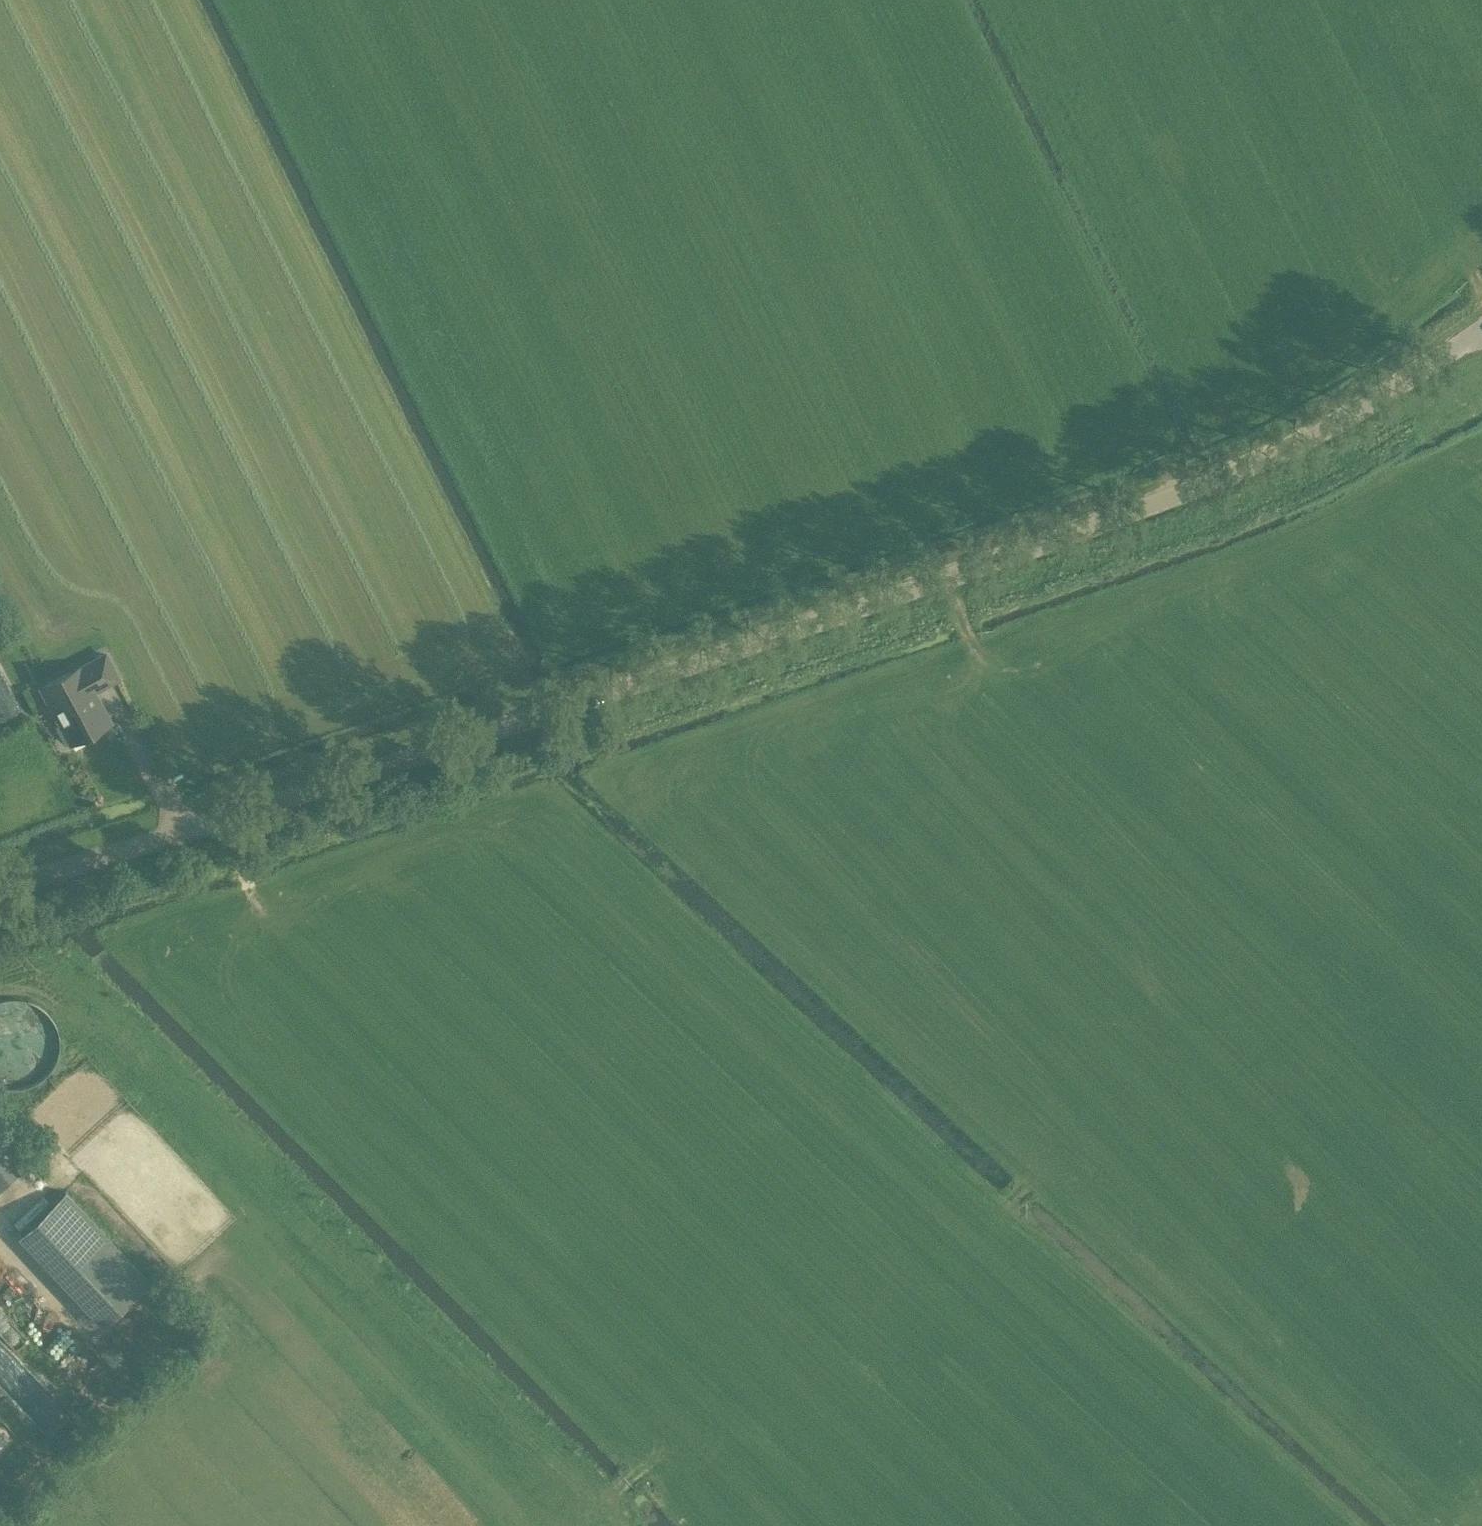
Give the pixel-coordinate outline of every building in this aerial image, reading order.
[(45,686),(64,720),(60,722),(72,743),(82,737),(110,721),(99,700),(95,702),(90,692),(118,677),(106,653),(81,667),(80,665),(41,686),(42,688),(45,686)] [(22,709),(0,671),(0,722),(22,709)] [(43,993),(0,1006),(0,1090),(66,1071),(43,993)] [(31,1158),(0,1125),(0,1187),(31,1158)] [(105,1325),(149,1284),(64,1192),(20,1233),(105,1325)]
